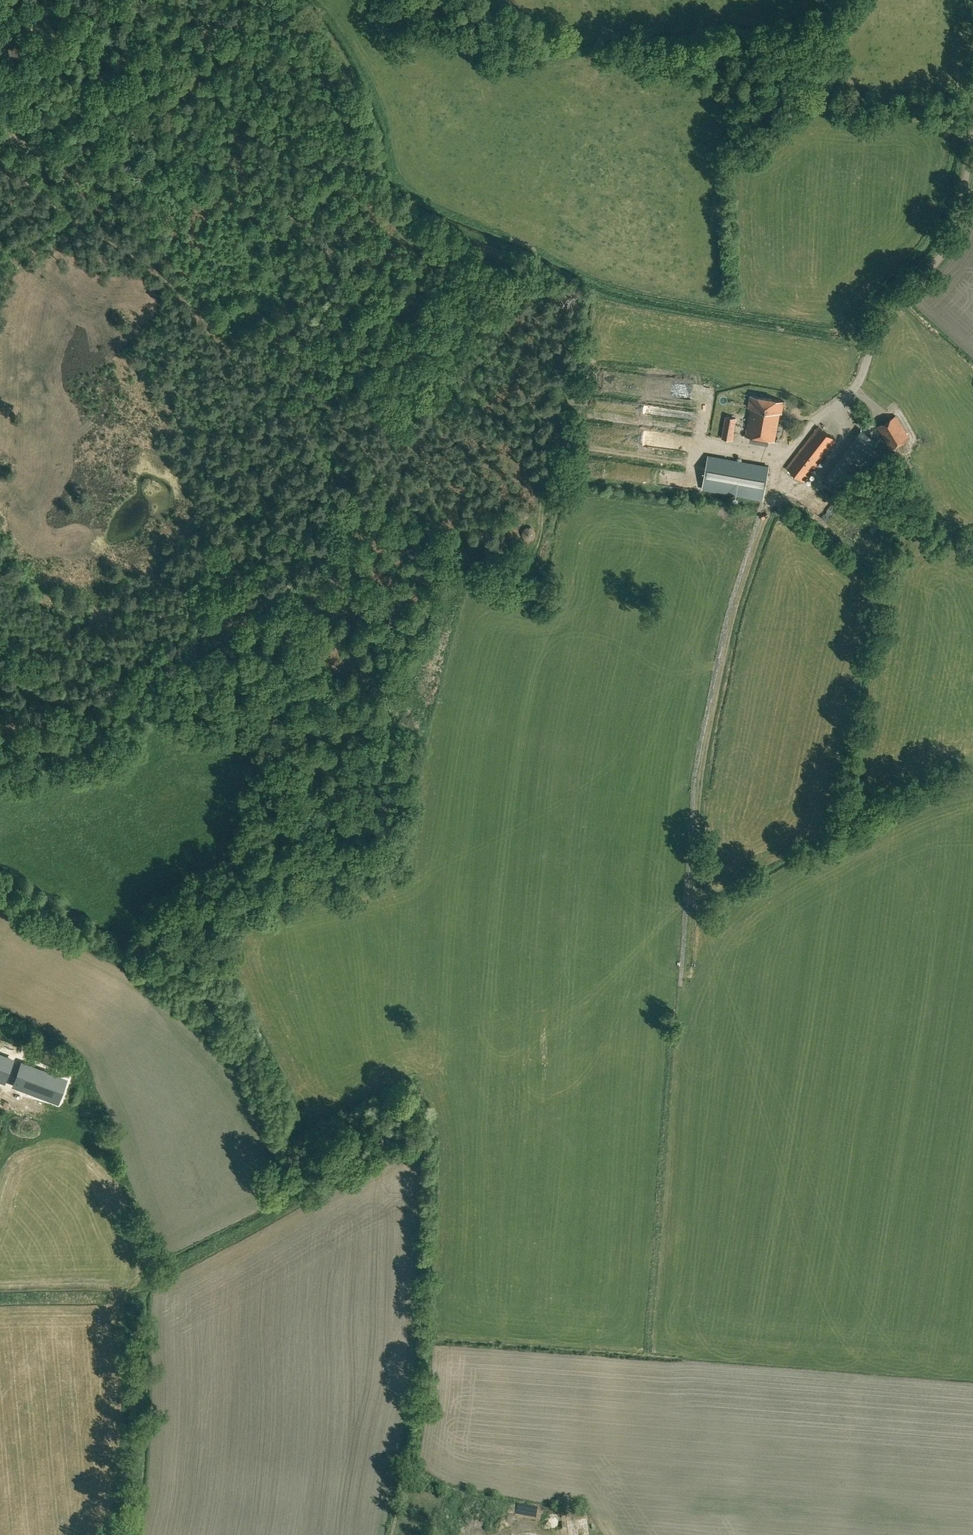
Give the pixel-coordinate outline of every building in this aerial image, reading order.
[(781,413),(784,401),(751,395),(749,408),(751,408),(746,436),(775,441),(780,413),(781,413)] [(733,440),(737,417),(725,416),(721,438),(733,440)] [(891,448),(909,437),(896,416),(878,427),(891,448)] [(805,481),(836,440),(818,426),(787,467),(805,481)] [(841,491),(879,442),(863,429),(825,479),(841,491)] [(768,466),(758,465),(758,464),(708,455),(702,489),(752,498),(762,499),(768,466)] [(4,1085),(13,1063),(6,1061),(1,1073),(0,1073),(0,1083),(4,1085)] [(17,1063),(9,1085),(46,1098),(54,1077),(17,1063)] [(570,1522),(569,1534),(599,1534),(600,1524),(570,1522)]
